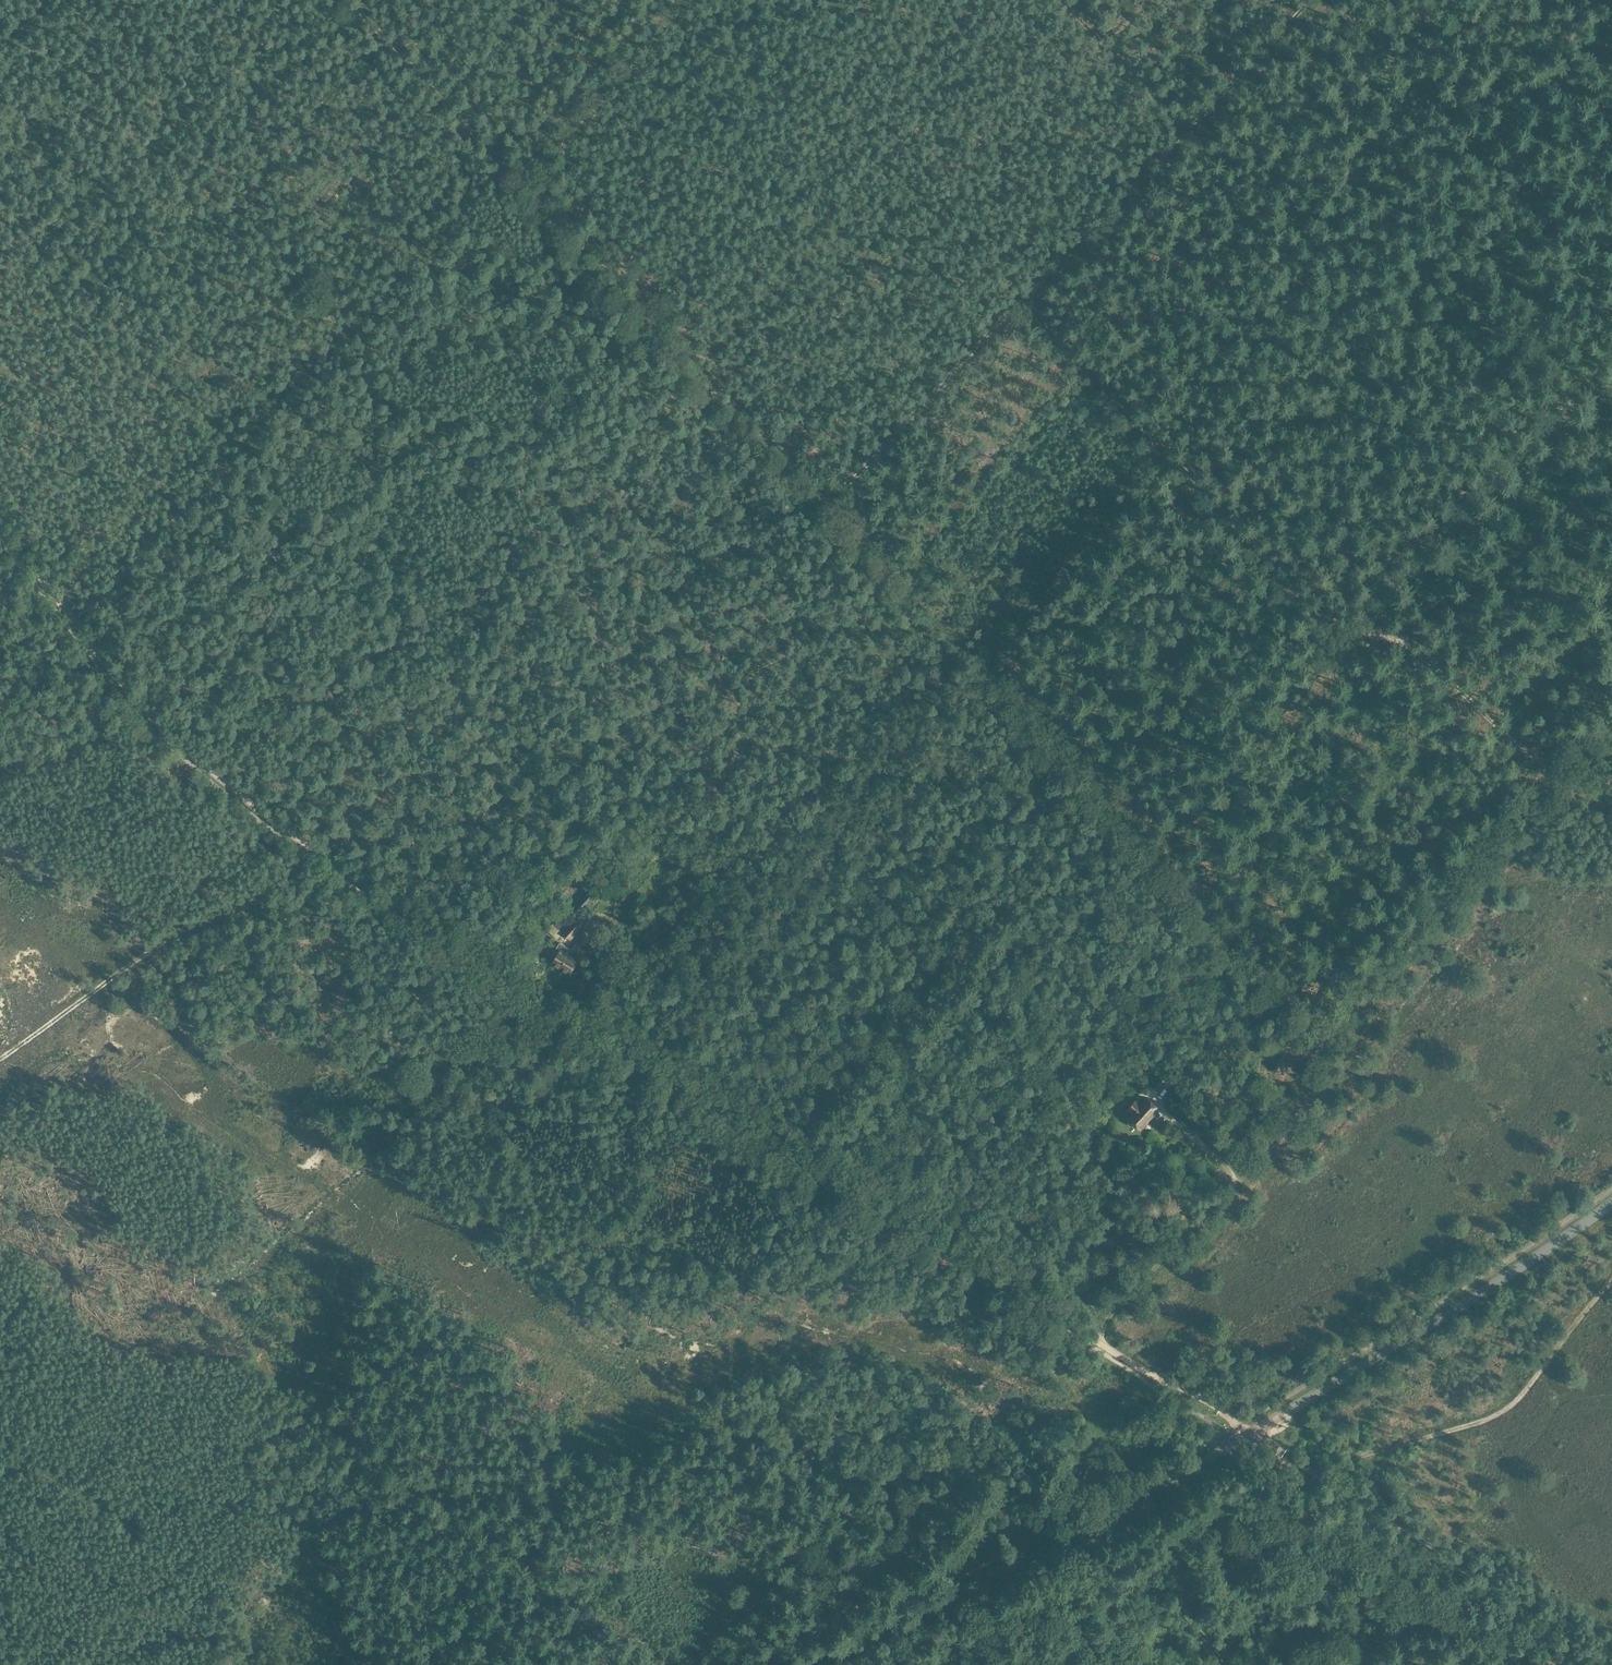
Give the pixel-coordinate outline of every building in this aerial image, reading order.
[(571,940),(582,929),(579,926),(582,922),(578,918),(595,898),(587,890),(566,915),(572,921),(562,932),(571,940)] [(563,945),(551,964),(568,974),(580,955),(563,945)] [(1153,1068),(1143,1079),(1147,1083),(1157,1072),(1153,1068)] [(1169,1079),(1176,1087),(1187,1076),(1180,1069),(1169,1079)] [(1157,1092),(1166,1083),(1158,1075),(1152,1080),(1154,1082),(1150,1086),(1157,1092)] [(1128,1109),(1129,1110),(1125,1114),(1129,1118),(1128,1120),(1137,1129),(1159,1107),(1149,1097),(1141,1106),(1135,1101),(1128,1109)]
